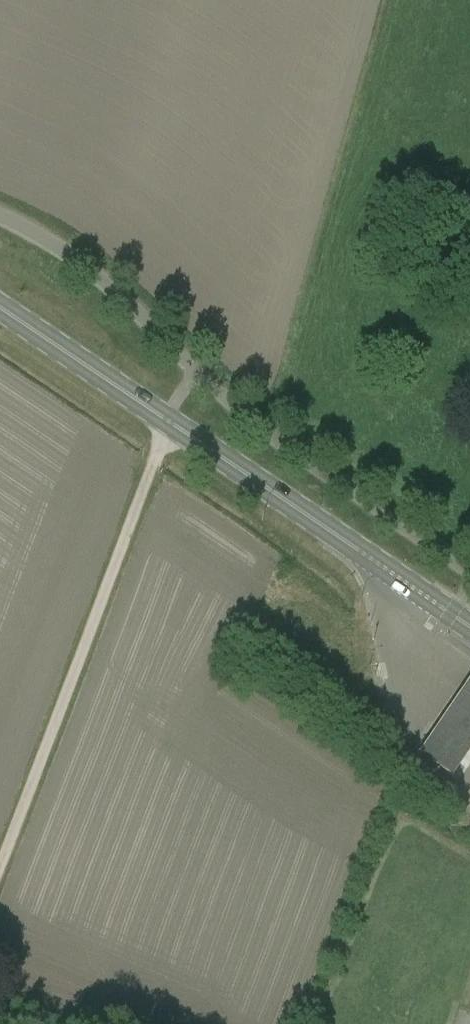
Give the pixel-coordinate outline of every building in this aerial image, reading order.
[(417,755),(453,780),(469,756),(469,679),(417,755)]
